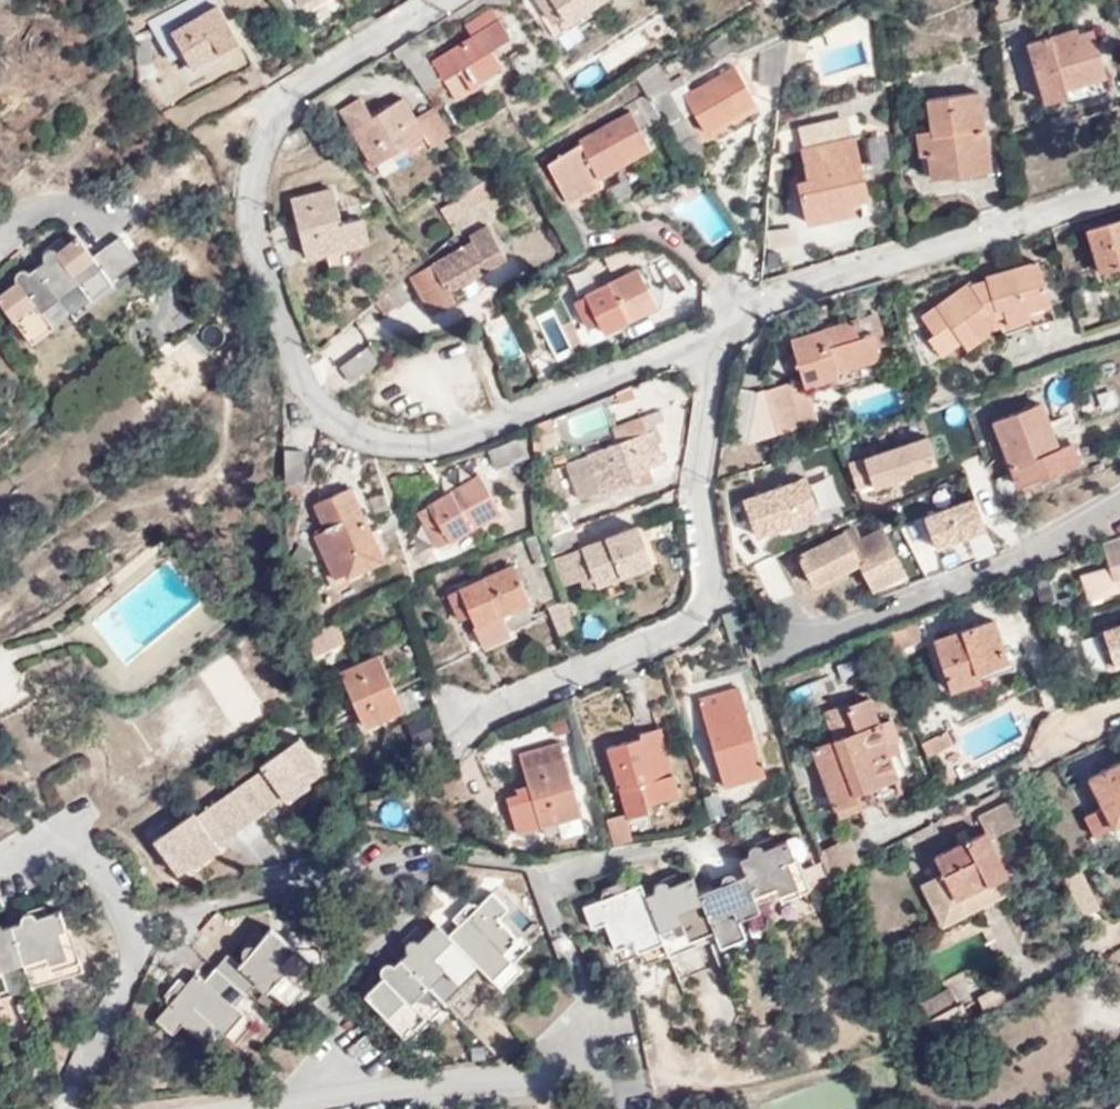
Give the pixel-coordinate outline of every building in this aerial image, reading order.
[(218,0),(196,0),(152,24),(176,62),(189,55),(197,68),(243,42),(218,0)] [(554,21),(563,15),(569,23),(604,0),(541,0),(554,21)] [(457,101),(481,86),(477,80),(501,65),(492,49),(512,36),(502,19),(433,62),(457,101)] [(1105,75),(1091,32),(1052,44),(1050,38),(1028,45),(1045,103),(1068,96),(1066,88),(1105,75)] [(409,42),(392,53),(398,62),(402,60),(408,68),(410,66),(424,59),(415,45),(413,47),(409,42)] [(424,59),(410,66),(430,97),(445,88),(427,57),(424,59)] [(477,80),(481,86),(504,72),(501,65),(477,80)] [(680,80),(676,83),(655,95),(667,120),(669,123),(687,111),(695,106),(708,128),(758,99),(740,66),(689,95),(680,80)] [(676,83),(666,67),(646,79),(655,95),(676,83)] [(991,171),(981,94),(932,100),(935,130),(918,133),(921,152),(930,152),(934,178),(991,171)] [(643,127),(664,115),(651,96),(631,107),(634,113),(582,140),(584,144),(552,160),(573,199),(606,181),(601,173),(652,144),(643,127)] [(425,134),(415,118),(403,98),(375,115),(365,99),(343,113),(375,165),(380,162),(425,134)] [(432,145),(453,132),(434,106),(415,118),(425,134),(432,145)] [(669,123),(679,138),(697,128),(687,111),(669,123)] [(888,163),(886,132),(868,134),(870,165),(888,163)] [(432,145),(425,134),(380,162),(386,173),(432,145)] [(873,198),(859,134),(802,144),(810,175),(799,179),(811,224),(860,212),(858,202),(873,198)] [(486,183),(444,209),(453,223),(494,197),(486,183)] [(308,255),(326,251),(349,246),(371,241),(366,218),(345,222),(337,191),(295,200),(308,255)] [(1089,230),(1102,272),(1119,266),(1119,222),(1089,230)] [(427,266),(413,280),(431,313),(454,301),(448,291),(506,258),(487,225),(468,236),(471,241),(427,266)] [(49,262),(43,267),(67,299),(84,286),(94,298),(116,281),(135,267),(117,244),(98,257),(83,238),(68,249),(72,254),(66,258),(62,253),(59,250),(54,251),(50,254),(48,259),(49,262)] [(124,238),(117,244),(135,267),(143,261),(124,238)] [(349,246),(326,251),(330,267),(353,263),(349,246)] [(72,254),(68,249),(62,253),(66,258),(72,254)] [(940,354),(961,339),(995,316),(989,309),(1001,307),(1003,316),(1026,311),(1025,304),(1047,299),(1038,263),(985,276),(986,280),(981,281),(974,287),(969,282),(922,317),(933,333),(928,337),(940,354)] [(67,299),(43,267),(38,272),(32,269),(28,269),(23,272),(21,277),(24,282),(28,288),(22,293),(17,288),(4,297),(35,339),(57,323),(49,312),(67,299)] [(659,304),(643,270),(614,282),(616,287),(594,296),(591,292),(579,297),(592,326),(603,320),(607,327),(659,304)] [(122,289),(116,281),(94,298),(100,306),(122,289)] [(24,282),(17,288),(22,293),(28,288),(24,282)] [(67,299),(83,320),(100,306),(94,298),(84,286),(67,299)] [(66,333),(83,320),(67,299),(49,312),(57,323),(66,333)] [(1049,305),(1047,299),(1025,304),(1026,311),(1049,305)] [(1028,319),(1026,311),(1003,316),(1005,324),(1028,319)] [(878,314),(859,320),(864,334),(872,332),(878,348),(887,345),(878,314)] [(995,316),(961,339),(966,347),(1000,323),(995,316)] [(864,334),(859,320),(792,340),(803,376),(764,389),(739,385),(732,432),(750,435),(751,440),(818,420),(808,388),(837,379),(834,371),(880,357),(878,348),(872,332),(864,334)] [(44,350),(66,333),(57,323),(35,339),(44,350)] [(384,364),(375,347),(343,367),(353,383),(384,364)] [(659,394),(643,376),(620,396),(636,414),(659,394)] [(1020,484),(1059,469),(1052,454),(1061,451),(1042,405),(997,422),(1020,484)] [(571,417),(577,434),(605,424),(600,407),(571,417)] [(650,429),(645,417),(626,423),(631,436),(570,458),(585,498),(643,475),(641,469),(664,460),(652,428),(650,429)] [(929,435),(848,456),(856,489),(938,467),(929,435)] [(526,458),(519,441),(488,454),(495,471),(526,458)] [(1052,454),(1059,469),(1079,461),(1073,446),(1061,451),(1052,454)] [(304,448),(287,448),(287,482),(304,482),(304,448)] [(502,507),(480,472),(453,489),(454,493),(433,507),(430,503),(420,510),(435,535),(445,528),(452,539),(502,507)] [(304,482),(287,482),(288,493),(305,493),(304,482)] [(337,580),(386,557),(352,487),(314,503),(326,529),(316,534),(337,580)] [(768,523),(762,491),(739,495),(745,528),(768,523)] [(567,508),(536,519),(536,529),(540,538),(574,525),(567,508)] [(540,538),(547,554),(580,541),(574,525),(540,538)] [(571,550),(571,551),(581,578),(595,574),(600,585),(654,564),(640,526),(608,537),(609,541),(588,549),(585,546),(571,550)] [(536,529),(522,534),(533,559),(547,554),(540,538),(536,529)] [(873,591),(905,574),(882,530),(859,540),(853,529),(799,557),(814,587),(859,564),(873,591)] [(1103,545),(1114,577),(1119,575),(1119,540),(1103,545)] [(581,578),(571,551),(554,558),(564,585),(581,578)] [(531,599),(516,565),(484,577),(485,583),(463,591),(461,587),(450,591),(460,615),(472,611),(475,621),(473,622),(481,642),(509,631),(501,611),(531,599)] [(577,624),(565,594),(545,603),(557,631),(577,624)] [(1107,667),(1119,663),(1119,619),(1094,627),(1107,667)] [(305,631),(310,648),(336,636),(328,620),(305,631)] [(1008,661),(993,621),(936,640),(955,690),(987,677),(985,669),(1008,661)] [(405,707),(383,651),(343,668),(365,723),(405,707)] [(768,772),(740,683),(699,695),(728,784),(768,772)] [(877,785),(896,778),(869,700),(846,708),(845,706),(821,715),(829,742),(813,747),(834,809),(879,792),(877,785)] [(641,733),(608,743),(628,811),(650,804),(649,797),(681,787),(663,723),(640,729),(641,733)] [(923,745),(928,757),(955,742),(948,730),(923,745)] [(229,779),(233,786),(256,821),(285,800),(278,789),(301,773),(309,784),(325,774),(302,740),(292,747),(287,744),(281,743),(278,747),(276,752),(276,758),(261,768),(258,761),(229,779)] [(543,826),(584,815),(563,743),(521,754),(543,826)] [(1119,822),(1119,762),(1089,777),(1103,806),(1085,814),(1095,834),(1112,826),(1119,822)] [(311,787),(309,784),(301,773),(278,789),(285,800),(287,803),(311,787)] [(233,786),(221,794),(244,829),(256,821),(233,786)] [(171,820),(161,828),(161,833),(152,840),(174,875),(190,863),(182,853),(208,836),(216,847),(244,829),(221,794),(177,823),(173,820),(171,820)] [(987,832),(990,839),(1022,823),(1011,801),(979,817),(987,832)] [(633,839),(623,809),(610,813),(620,843),(633,839)] [(161,826),(161,828),(171,820),(168,819),(164,821),(161,826)] [(1008,876),(990,839),(987,832),(935,858),(944,877),(923,887),(944,930),(968,918),(960,900),(1008,876)] [(182,853),(190,863),(192,867),(218,851),(216,847),(208,836),(182,853)] [(749,873),(756,893),(777,886),(782,897),(806,888),(788,840),(766,849),(761,845),(757,845),(753,846),(750,850),(750,855),(743,857),(749,873)] [(1086,918),(1100,910),(1080,871),(1065,879),(1086,918)] [(740,918),(763,910),(756,893),(749,873),(739,877),(733,873),(729,873),(725,876),(723,883),(702,890),(715,925),(721,940),(745,932),(740,918)] [(649,895),(663,933),(684,925),(687,936),(715,925),(702,890),(696,876),(672,886),(668,881),(664,880),(660,880),(656,884),(655,888),(656,892),(649,895)] [(1017,893),(1008,876),(960,900),(968,918),(1017,893)] [(617,949),(663,933),(649,895),(644,881),(619,891),(615,887),(610,886),(605,887),(602,891),(603,898),(587,903),(595,925),(608,921),(617,949)] [(472,953),(476,958),(482,964),(517,930),(497,910),(507,900),(490,885),(478,897),(472,895),(469,895),(465,899),(464,902),(465,906),(466,908),(471,913),(465,920),(460,915),(447,928),(472,953)] [(46,910),(50,908),(47,898),(26,903),(26,906),(36,907),(41,917),(48,915),(46,910)] [(49,947),(52,956),(53,961),(77,952),(63,904),(50,908),(46,910),(48,915),(41,917),(36,907),(26,906),(22,910),(22,917),(13,920),(24,955),(49,947)] [(466,908),(460,915),(465,920),(471,913),(466,908)] [(24,955),(13,920),(5,923),(0,917),(0,977),(6,975),(2,962),(24,955)] [(399,953),(426,980),(442,964),(452,973),(472,953),(447,928),(435,917),(424,929),(427,933),(423,938),(418,934),(413,932),(407,933),(405,935),(405,940),(407,946),(399,953)] [(230,954),(219,967),(251,993),(262,980),(273,989),(287,971),(303,982),(319,962),(274,925),(263,939),(268,943),(262,949),(257,946),(252,945),(248,947),(245,950),(245,954),(247,958),(242,964),(230,954)] [(424,929),(418,934),(423,938),(427,933),(424,929)] [(482,964),(501,983),(523,961),(515,952),(527,940),(517,930),(482,964)] [(263,939),(257,946),(262,949),(268,943),(263,939)] [(24,955),(27,963),(52,956),(49,947),(24,955)] [(409,996),(426,980),(399,953),(392,961),(386,959),(383,959),(379,963),(380,968),(381,971),(386,974),(379,981),(375,977),(363,989),(399,1025),(419,1006),(409,996)] [(472,953),(452,973),(457,978),(476,958),(472,953)] [(251,993),(219,967),(208,980),(200,974),(189,987),(193,991),(188,997),(184,993),(179,991),(173,991),(171,996),(170,1000),(170,1003),(174,1006),(162,1021),(180,1036),(189,1026),(209,1044),(223,1027),(241,1006),(251,993)] [(287,971),(273,989),(287,1001),(303,982),(287,971)] [(386,974),(381,971),(375,977),(379,981),(386,974)] [(193,991),(189,987),(184,993),(188,997),(193,991)] [(950,988),(918,1002),(937,1047),(969,1030),(950,988)] [(260,1022),(241,1006),(223,1027),(234,1036),(242,1044),(260,1022)] [(424,1011),(419,1006),(399,1025),(404,1030),(424,1011)] [(234,1036),(223,1027),(209,1044),(208,1045),(218,1055),(234,1036)] [(272,1053),(295,1072),(305,1060),(284,1040),(272,1053)]
